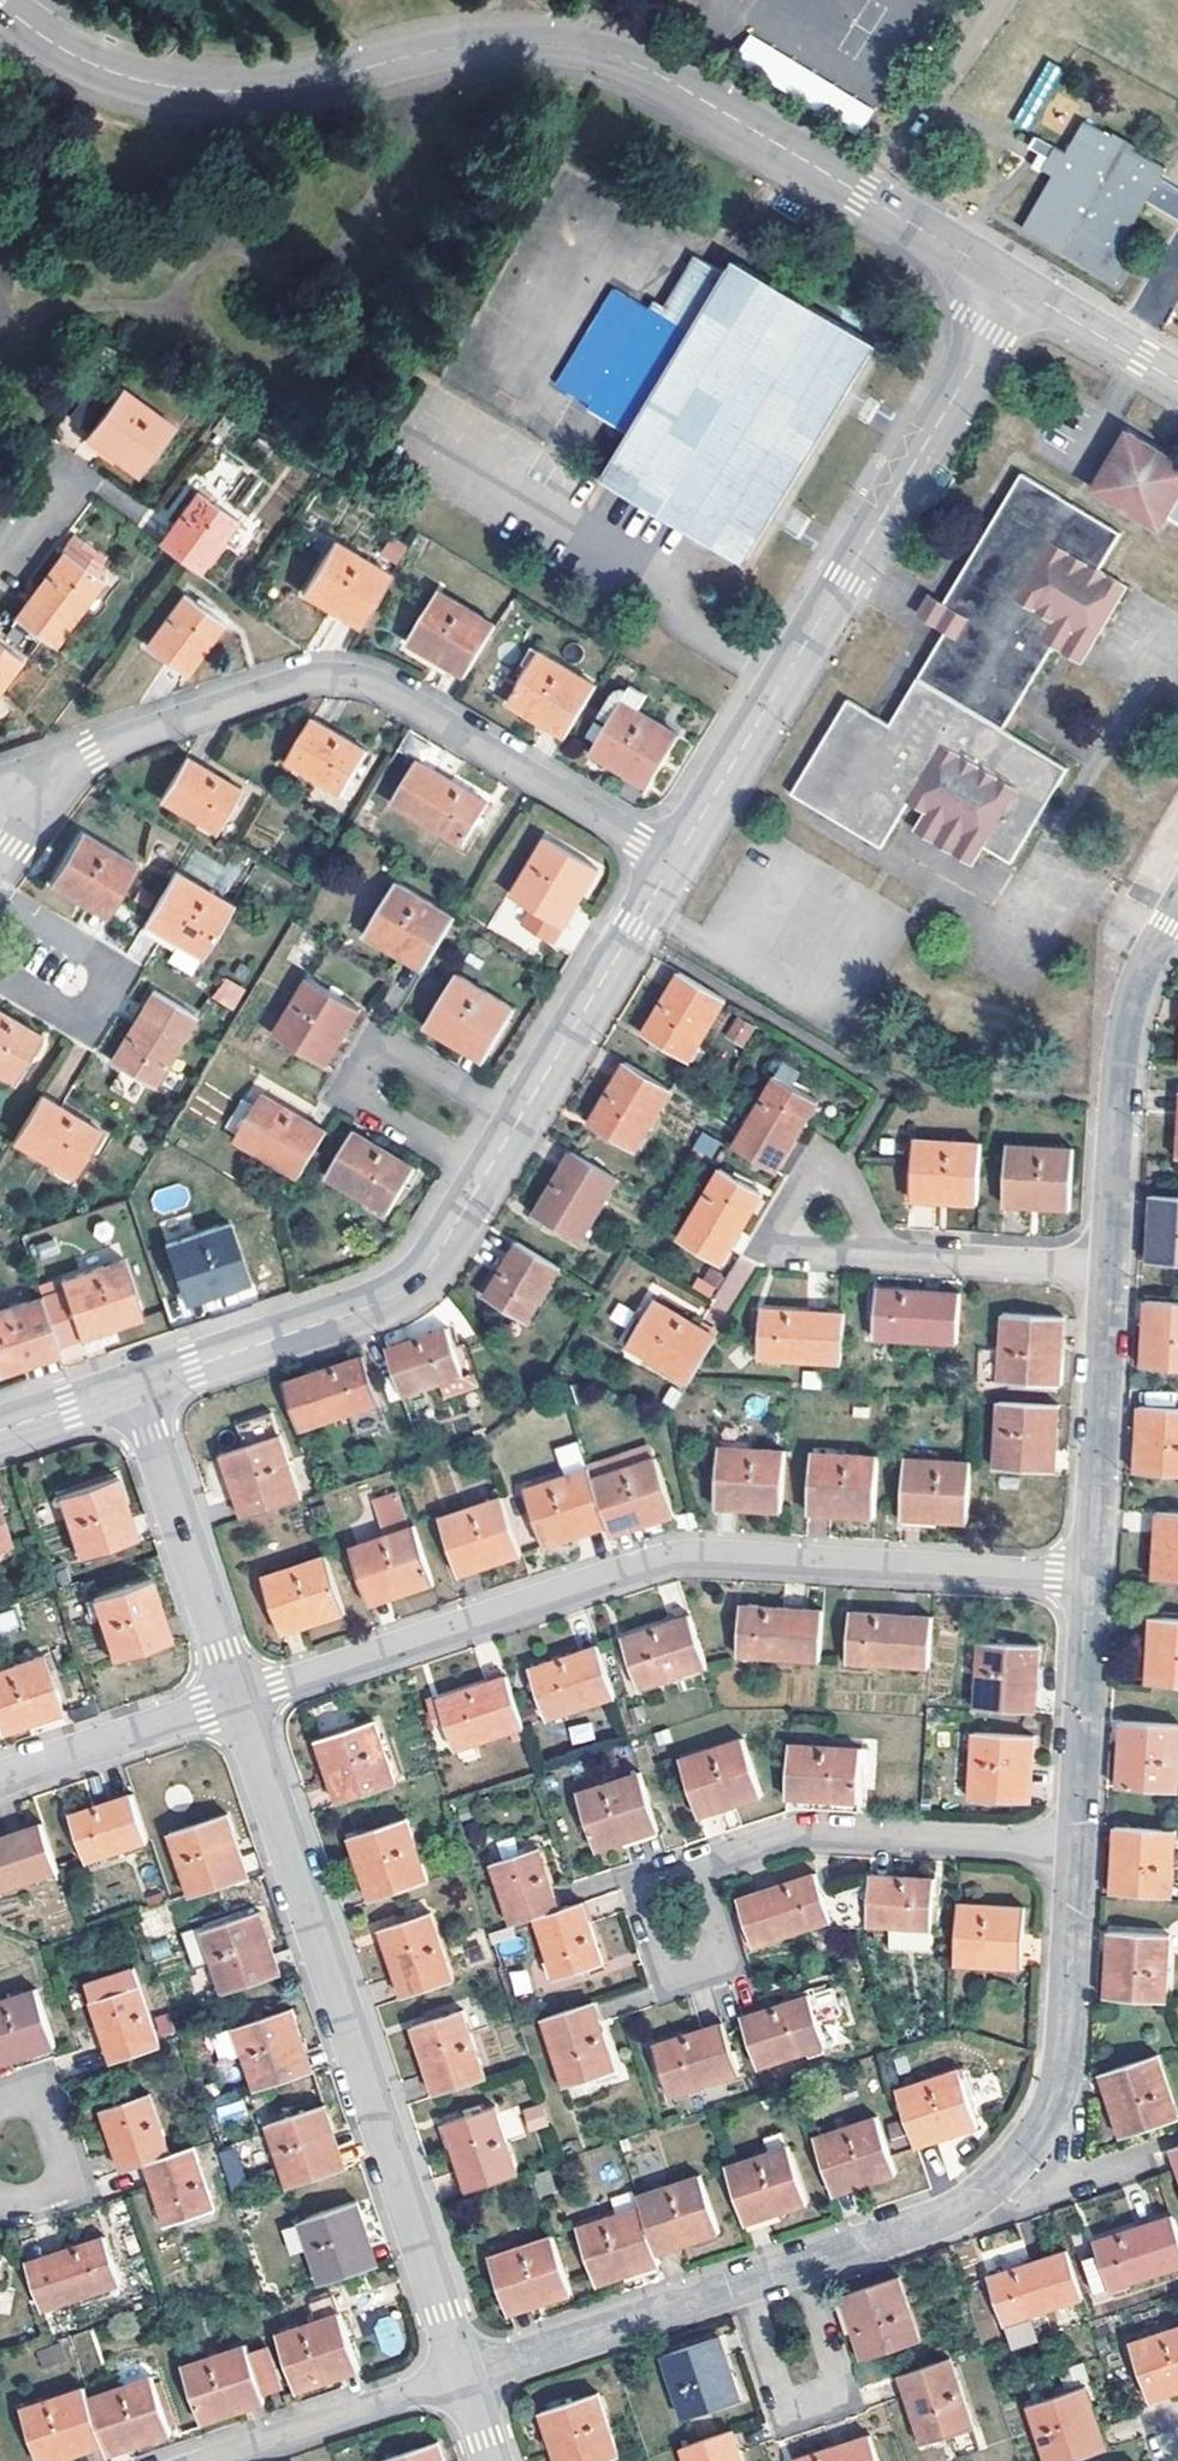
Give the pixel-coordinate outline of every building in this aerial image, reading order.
[(859,134),(874,108),(748,34),(733,60),(859,134)] [(1150,197),(1162,176),(1166,168),(1086,120),(1066,151),(1056,146),(1042,168),(1053,175),(1022,227),(1118,283),(1131,260),(1117,252),(1150,197)] [(1162,176),(1150,197),(1177,214),(1177,185),(1162,176)] [(638,441),(612,484),(744,565),(876,351),(746,269),(738,283),(704,262),(675,310),(665,305),(595,414),(638,441)] [(122,426),(110,442),(143,465),(178,416),(125,379),(101,411),(122,426)] [(110,442),(122,426),(101,411),(89,427),(110,442)] [(1134,421),(1100,477),(1165,516),(1173,505),(1177,508),(1177,448),(1134,421)] [(961,625),(951,619),(893,713),(850,688),(795,781),(835,805),(841,796),(853,803),(847,812),(885,836),(913,790),(931,801),(986,834),(1016,851),(1038,813),(1029,808),(1038,793),(1048,798),(1071,759),(1007,722),(1058,635),(1048,628),(1059,611),(1096,634),(1131,575),(1104,560),(1127,521),(1078,492),(1071,502),(1059,495),(1065,484),(1027,462),(947,595),(970,609),(961,625)] [(201,484),(163,534),(202,562),(238,510),(201,484)] [(1071,502),(1078,492),(1065,484),(1059,495),(1071,502)] [(63,548),(17,609),(56,637),(114,561),(93,546),(97,540),(80,527),(68,542),(63,548)] [(394,565),(336,531),(304,582),(344,606),(355,589),(371,599),(394,565)] [(93,546),(114,561),(118,556),(97,540),(93,546)] [(443,581),(411,632),(444,653),(453,639),(476,653),(499,615),(443,581)] [(186,584),(147,636),(187,665),(226,614),(186,584)] [(970,609),(947,595),(932,587),(922,602),(951,619),(961,625),(970,609)] [(360,616),(371,599),(355,589),(344,606),(360,616)] [(1048,628),(1058,635),(1086,652),(1096,634),(1059,611),(1048,628)] [(26,654),(0,634),(0,688),(26,654)] [(476,653),(453,639),(444,653),(467,667),(476,653)] [(542,641),(510,693),(566,727),(599,674),(542,641)] [(644,752),(635,767),(649,775),(681,722),(624,688),(592,741),(611,752),(620,738),(644,752)] [(314,711),(289,754),(345,787),(370,744),(314,711)] [(635,767),(644,752),(620,738),(611,752),(635,767)] [(189,748),(163,790),(218,823),(244,782),(189,748)] [(420,752),(395,794),(465,836),(490,793),(420,752)] [(841,796),(835,805),(847,812),(853,803),(841,796)] [(242,829),(258,847),(289,819),(273,801),(242,829)] [(976,853),(986,834),(931,801),(920,820),(976,853)] [(83,824),(52,875),(90,899),(94,893),(98,887),(116,898),(140,859),(83,824)] [(534,895),(524,912),(555,931),(600,859),(549,828),(514,883),(534,895)] [(155,901),(176,913),(171,920),(167,928),(169,929),(192,944),(203,950),(235,899),(177,864),(155,901)] [(455,907),(399,876),(368,925),(402,947),(409,935),(432,946),(455,907)] [(108,910),(116,898),(98,887),(94,893),(90,899),(108,910)] [(171,920),(176,913),(155,901),(146,916),(167,928),(171,920)] [(182,960),(192,944),(169,929),(159,945),(182,960)] [(409,935),(402,947),(424,960),(432,946),(409,935)] [(726,990),(681,963),(645,1025),(690,1050),(726,990)] [(460,964),(426,1017),(463,1038),(473,1025),(493,1036),(515,1000),(460,964)] [(314,1049),(325,1030),(332,1035),(339,1039),(361,1000),(311,969),(277,1026),(314,1049)] [(223,976),(211,998),(233,1010),(245,988),(223,976)] [(123,1061),(111,1081),(134,1095),(147,1076),(153,1080),(197,1009),(155,984),(112,1054),(123,1061)] [(14,1076),(32,1048),(43,1029),(0,1003),(0,1068),(14,1076)] [(723,1037),(743,1047),(754,1025),(734,1015),(723,1037)] [(473,1025),(463,1038),(484,1051),(493,1036),(473,1025)] [(327,1057),(339,1039),(332,1035),(325,1030),(314,1049),(327,1057)] [(627,1053),(592,1115),(636,1142),(673,1080),(627,1053)] [(777,1065),(735,1136),(778,1161),(820,1090),(777,1065)] [(267,1087),(240,1132),(298,1169),(327,1125),(267,1087)] [(101,1128),(40,1090),(13,1134),(74,1171),(101,1128)] [(354,1126),(327,1170),(388,1207),(415,1162),(365,1132),(354,1126)] [(983,1134),(918,1131),(915,1171),(940,1173),(939,1192),(979,1195),(983,1134)] [(699,1132),(692,1150),(712,1158),(719,1140),(699,1132)] [(1033,1177),(1032,1198),(1073,1199),(1077,1140),(1012,1136),(1009,1176),(1033,1177)] [(574,1145),(538,1205),(583,1232),(619,1171),(574,1145)] [(723,1158),(681,1230),(723,1255),(764,1184),(723,1158)] [(913,1191),(939,1192),(940,1173),(915,1171),(913,1191)] [(1008,1197),(1032,1198),(1033,1177),(1009,1176),(1008,1197)] [(1156,1212),(1177,1213),(1177,1198),(1177,1189),(1157,1187),(1156,1212)] [(1154,1252),(1177,1254),(1177,1198),(1177,1213),(1156,1212),(1154,1252)] [(179,1277),(203,1270),(208,1286),(246,1273),(229,1216),(167,1237),(179,1277)] [(521,1232),(487,1287),(529,1314),(564,1259),(521,1232)] [(54,1327),(56,1335),(79,1328),(74,1311),(99,1303),(104,1320),(142,1308),(124,1252),(62,1273),(64,1280),(42,1288),(54,1327)] [(724,1311),(753,1265),(738,1255),(709,1302),(724,1311)] [(705,1264),(691,1288),(708,1297),(722,1274),(705,1264)] [(184,1294),(208,1286),(203,1270),(179,1277),(184,1294)] [(881,1278),(878,1326),(960,1331),(963,1282),(881,1278)] [(0,1302),(0,1365),(36,1353),(30,1336),(54,1327),(42,1288),(0,1302)] [(657,1290),(630,1336),(692,1373),(719,1327),(657,1290)] [(1147,1359),(1177,1361),(1177,1294),(1172,1293),(1170,1320),(1160,1319),(1150,1319),(1147,1359)] [(1151,1293),(1150,1319),(1160,1319),(1170,1320),(1172,1293),(1151,1293)] [(766,1298),(763,1347),(845,1352),(847,1302),(766,1298)] [(79,1328),(104,1320),(99,1303),(74,1311),(79,1328)] [(1066,1308),(1008,1305),(1005,1369),(1063,1372),(1064,1349),(1056,1349),(1049,1348),(1050,1325),(1065,1325),(1066,1308)] [(450,1322),(389,1341),(405,1387),(465,1368),(450,1322)] [(1064,1349),(1065,1325),(1050,1325),(1049,1348),(1056,1349),(1064,1349)] [(30,1336),(36,1353),(60,1345),(56,1335),(54,1327),(30,1336)] [(313,1367),(288,1375),(302,1421),(381,1396),(369,1359),(365,1350),(313,1367)] [(381,1396),(302,1421),(306,1436),(398,1405),(382,1355),(369,1359),(381,1396)] [(1003,1392),(999,1457),(1043,1460),(1045,1433),(1052,1434),(1060,1434),(1063,1396),(1003,1392)] [(1144,1396),(1143,1418),(1152,1419),(1162,1419),(1164,1398),(1144,1396)] [(1141,1461),(1177,1463),(1177,1398),(1164,1398),(1162,1419),(1152,1419),(1143,1418),(1141,1461)] [(237,1486),(255,1480),(263,1505),(303,1491),(282,1428),(281,1428),(273,1405),(239,1417),(247,1440),(224,1447),(237,1486)] [(1045,1433),(1043,1460),(1059,1461),(1060,1434),(1052,1434),(1045,1433)] [(592,1459),(595,1469),(658,1447),(655,1437),(591,1458),(592,1459)] [(743,1478),(742,1499),(786,1501),(790,1442),(725,1437),(722,1477),(737,1478),(743,1478)] [(839,1486),(838,1504),(878,1507),(882,1447),(818,1443),(815,1484),(833,1486),(839,1486)] [(658,1447),(595,1469),(609,1508),(615,1506),(634,1500),(639,1518),(677,1505),(658,1447)] [(933,1492),(931,1509),(972,1512),(975,1452),(909,1448),(907,1490),(933,1492)] [(530,1480),(549,1537),(580,1526),(612,1516),(609,1508),(595,1469),(592,1459),(530,1480)] [(67,1490),(88,1553),(133,1538),(122,1504),(133,1500),(123,1472),(67,1490)] [(720,1497),(742,1499),(743,1478),(737,1478),(722,1477),(720,1497)] [(239,1492),(245,1511),(263,1505),(255,1480),(237,1486),(239,1492)] [(814,1503),(838,1504),(839,1486),(833,1486),(815,1484),(814,1503)] [(506,1488),(443,1509),(456,1548),(477,1541),(483,1559),(525,1545),(506,1488)] [(19,1538),(3,1489),(0,1490),(0,1544),(19,1538)] [(906,1508),(931,1509),(933,1492),(907,1490),(906,1508)] [(144,1535),(133,1500),(122,1504),(133,1538),(144,1535)] [(609,1508),(612,1516),(615,1526),(639,1518),(634,1500),(615,1506),(609,1508)] [(1161,1525),(1177,1526),(1177,1503),(1161,1502),(1161,1525)] [(367,1577),(388,1569),(394,1588),(435,1575),(417,1519),(355,1540),(367,1577)] [(1158,1569),(1177,1570),(1177,1526),(1161,1525),(1158,1569)] [(477,1541),(456,1548),(462,1567),(483,1559),(477,1541)] [(280,1610),(303,1602),(307,1618),(346,1605),(329,1550),(267,1570),(280,1610)] [(373,1596),(394,1588),(388,1569),(367,1577),(373,1596)] [(158,1575),(101,1593),(122,1654),(167,1639),(157,1607),(166,1603),(158,1575)] [(101,1593),(92,1596),(99,1613),(107,1611),(101,1593)] [(744,1597),(741,1644),(824,1649),(826,1601),(744,1597)] [(285,1625),(307,1618),(303,1602),(280,1610),(285,1625)] [(170,1615),(166,1603),(157,1607),(167,1639),(178,1637),(170,1615)] [(853,1604),(850,1651),(933,1657),(936,1608),(853,1604)] [(693,1607),(625,1630),(641,1679),(709,1656),(693,1607)] [(1157,1609),(1156,1632),(1164,1632),(1173,1633),(1174,1610),(1157,1609)] [(0,1614),(0,1633),(19,1627),(13,1610),(0,1614)] [(1154,1675),(1177,1676),(1177,1610),(1174,1610),(1173,1633),(1164,1632),(1156,1632),(1154,1675)] [(984,1633),(979,1699),(1039,1702),(1040,1681),(1029,1680),(1030,1663),(1036,1663),(1041,1663),(1043,1636),(984,1633)] [(601,1638),(534,1661),(550,1710),(617,1687),(601,1638)] [(0,1666),(0,1709),(6,1727),(45,1714),(69,1707),(50,1649),(0,1666)] [(1029,1680),(1040,1681),(1041,1663),(1036,1663),(1030,1663),(1029,1680)] [(510,1668),(442,1691),(448,1710),(459,1741),(526,1718),(510,1668)] [(435,1691),(442,1712),(448,1710),(442,1691),(442,1689),(435,1691)] [(1126,1712),(1124,1736),(1132,1736),(1141,1737),(1142,1713),(1126,1712)] [(319,1732),(341,1796),(398,1776),(377,1713),(319,1732)] [(1122,1778),(1177,1780),(1177,1715),(1142,1713),(1141,1737),(1132,1736),(1124,1736),(1122,1778)] [(977,1723),(973,1787),(1015,1790),(1017,1767),(1035,1768),(1038,1727),(977,1723)] [(591,1724),(569,1727),(572,1743),(593,1740),(591,1724)] [(697,1790),(720,1782),(726,1800),(766,1787),(746,1729),(684,1751),(697,1790)] [(794,1737),(790,1787),(861,1792),(865,1741),(794,1737)] [(644,1764),(582,1784),(601,1840),(642,1827),(639,1819),(637,1812),(657,1805),(644,1764)] [(1035,1775),(1035,1768),(1017,1767),(1015,1790),(1034,1791),(1035,1775)] [(720,1782),(697,1790),(702,1808),(726,1800),(720,1782)] [(140,1789),(79,1809),(95,1855),(155,1835),(140,1789)] [(661,1820),(657,1805),(637,1812),(639,1819),(642,1827),(661,1820)] [(178,1828),(198,1890),(246,1874),(234,1838),(244,1835),(235,1809),(178,1828)] [(365,1868),(381,1863),(389,1887),(429,1872),(408,1809),(352,1829),(365,1868)] [(1120,1819),(1119,1843),(1136,1845),(1137,1820),(1120,1819)] [(0,1836),(0,1888),(65,1866),(50,1820),(0,1836)] [(1116,1885),(1177,1888),(1177,1882),(1177,1823),(1137,1820),(1136,1845),(1119,1843),(1116,1885)] [(246,1874),(255,1871),(244,1835),(234,1838),(246,1874)] [(539,1909),(562,1901),(541,1840),(495,1854),(515,1916),(539,1909)] [(365,1868),(372,1892),(389,1887),(381,1863),(365,1868)] [(741,1891),(757,1936),(835,1911),(825,1881),(820,1865),(741,1891)] [(938,1870),(874,1865),(871,1914),(935,1918),(938,1870)] [(562,1901),(539,1909),(559,1969),(606,1954),(585,1893),(562,1901)] [(963,1894),(960,1953),(1001,1956),(1002,1947),(1002,1939),(1025,1940),(1028,1897),(963,1894)] [(433,1904),(382,1921),(405,1989),(456,1972),(433,1904)] [(267,1905),(210,1924),(231,1987),(279,1971),(268,1938),(277,1935),(267,1905)] [(1115,1920),(1113,1947),(1123,1947),(1132,1948),(1133,1921),(1115,1920)] [(1113,1947),(1112,1987),(1169,1989),(1172,1922),(1133,1921),(1132,1948),(1123,1947),(1113,1947)] [(515,1927),(493,1931),(497,1954),(519,1950),(515,1927)] [(268,1938),(279,1971),(289,1968),(277,1935),(268,1938)] [(1024,1957),(1025,1940),(1002,1939),(1002,1947),(1001,1956),(1024,1957)] [(514,1997),(532,1992),(526,1968),(508,1973),(514,1997)] [(838,1977),(746,2008),(762,2057),(830,2035),(823,2011),(846,2002),(838,1977)] [(147,1980),(100,1996),(119,2057),(167,2040),(147,1980)] [(0,1999),(0,2050),(30,2040),(34,2050),(62,2042),(43,1985),(0,1999)] [(598,1994),(546,2010),(569,2077),(601,2067),(619,2060),(598,1994)] [(450,2006),(415,2018),(437,2086),(488,2069),(464,2001),(450,2006)] [(299,2004),(243,2023),(264,2085),(311,2069),(299,2035),(309,2032),(299,2004)] [(726,2015),(658,2038),(673,2088),(742,2065),(726,2015)] [(311,2069),(320,2066),(313,2045),(309,2032),(299,2035),(311,2069)] [(34,2050),(30,2040),(0,2050),(0,2061),(34,2050)] [(1112,2090),(1126,2127),(1177,2108),(1177,2095),(1161,2047),(1121,2061),(1129,2083),(1121,2086),(1112,2090)] [(941,2121),(943,2129),(981,2117),(962,2059),(901,2079),(914,2121),(938,2113),(941,2121)] [(1121,2061),(1104,2066),(1112,2090),(1121,2086),(1129,2083),(1121,2061)] [(153,2158),(178,2150),(157,2089),(110,2105),(131,2166),(153,2158)] [(498,2098),(447,2114),(470,2184),(521,2166),(498,2098)] [(274,2119),(296,2182),(343,2166),(332,2133),(336,2132),(341,2130),(331,2100),(274,2119)] [(216,2105),(218,2123),(246,2118),(244,2101),(216,2105)] [(527,2132),(549,2126),(543,2104),(521,2110),(527,2132)] [(830,2168),(854,2160),(857,2169),(859,2177),(900,2163),(881,2108),(817,2130),(830,2168)] [(938,2113),(914,2121),(920,2137),(943,2129),(941,2121),(938,2113)] [(332,2133),(343,2166),(352,2163),(341,2130),(336,2132),(332,2133)] [(743,2198),(767,2189),(770,2198),(773,2207),(812,2193),(793,2137),(730,2159),(743,2198)] [(178,2150),(153,2158),(174,2218),(220,2203),(200,2142),(178,2150)] [(236,2147),(219,2152),(229,2189),(246,2185),(236,2147)] [(836,2185),(859,2177),(857,2169),(854,2160),(830,2168),(836,2185)] [(654,2227),(680,2219),(682,2226),(685,2236),(723,2223),(704,2167),(641,2188),(644,2197),(654,2227)] [(767,2189),(743,2198),(748,2215),(773,2207),(770,2198),(767,2189)] [(364,2197),(308,2217),(329,2279),(373,2264),(362,2230),(374,2226),(364,2197)] [(654,2227),(644,2197),(581,2219),(601,2275),(641,2262),(636,2247),(657,2239),(654,2227)] [(1100,2233),(1116,2279),(1177,2260),(1177,2208),(1100,2233)] [(657,2239),(659,2245),(685,2236),(682,2226),(680,2219),(654,2227),(657,2239)] [(373,2264),(385,2260),(378,2240),(374,2226),(362,2230),(373,2264)] [(504,2286),(527,2278),(534,2298),(573,2285),(555,2228),(492,2249),(504,2286)] [(112,2231),(35,2257),(50,2303),(128,2278),(112,2231)] [(636,2247),(641,2262),(662,2255),(659,2245),(657,2239),(636,2247)] [(1073,2243),(994,2268),(1009,2314),(1088,2289),(1073,2243)] [(1082,2260),(1091,2301),(1103,2298),(1095,2258),(1082,2260)] [(865,2311),(856,2313),(869,2350),(926,2331),(905,2269),(866,2282),(874,2307),(865,2311)] [(510,2305),(534,2298),(527,2278),(504,2286),(510,2305)] [(866,2282),(848,2288),(856,2313),(865,2311),(874,2307),(866,2282)] [(324,2317),(286,2330),(304,2386),(332,2376),(330,2371),(329,2366),(363,2354),(341,2291),(318,2298),(324,2317)] [(380,2354),(402,2352),(398,2316),(376,2318),(380,2354)] [(1136,2333),(1148,2369),(1155,2390),(1175,2383),(1172,2373),(1177,2371),(1177,2319),(1136,2333)] [(715,2358),(733,2352),(725,2330),(708,2336),(715,2358)] [(79,2373),(102,2364),(88,2331),(35,2352),(42,2369),(72,2357),(79,2373)] [(708,2336),(668,2349),(689,2412),(746,2393),(733,2352),(715,2358),(708,2336)] [(253,2340),(191,2362),(211,2417),(242,2406),(240,2401),(239,2397),(268,2386),(253,2340)] [(957,2350),(906,2367),(929,2435),(945,2429),(979,2417),(957,2350)] [(332,2376),(366,2365),(363,2354),(329,2366),(330,2371),(332,2376)] [(160,2372),(96,2393),(108,2429),(112,2439),(112,2442),(146,2431),(148,2434),(149,2438),(179,2428),(160,2372)] [(1090,2378),(1033,2397),(1054,2460),(1094,2447),(1087,2424),(1104,2418),(1090,2378)] [(30,2403),(49,2460),(76,2451),(74,2446),(72,2441),(108,2429),(96,2393),(93,2382),(30,2403)] [(242,2406),(272,2396),(268,2386),(239,2397),(240,2401),(242,2406)] [(577,2440),(584,2460),(589,2460),(623,2450),(602,2388),(545,2407),(558,2446),(567,2443),(577,2440)] [(1094,2447),(1111,2441),(1106,2425),(1104,2418),(1087,2424),(1094,2447)] [(687,2441),(694,2460),(749,2460),(737,2425),(687,2441)] [(796,2454),(798,2460),(886,2460),(875,2428),(796,2454)] [(76,2451),(112,2439),(108,2429),(72,2441),(74,2446),(76,2451)] [(112,2442),(115,2449),(149,2438),(148,2434),(146,2431),(112,2442)] [(388,2456),(389,2460),(452,2460),(444,2437),(388,2456)] [(558,2446),(564,2460),(584,2460),(577,2440),(567,2443),(558,2446)]
